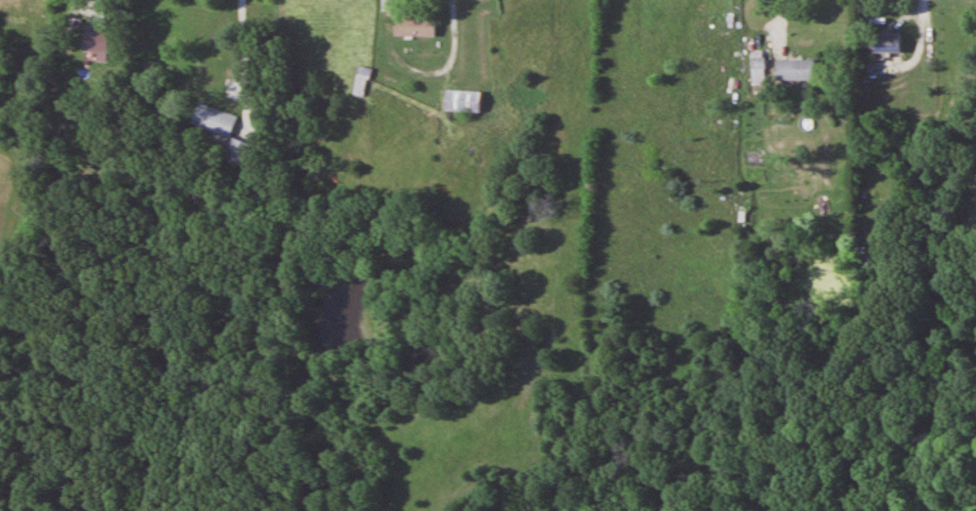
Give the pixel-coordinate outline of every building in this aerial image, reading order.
[(437,38),(437,19),(397,19),(397,38),(437,38)] [(871,53),(901,53),(901,30),(871,30),(871,53)] [(113,34),(91,31),(88,52),(101,53),(99,62),(109,63),(113,34)] [(774,57),(775,82),(816,82),(815,57),(774,57)] [(372,70),(362,67),(354,95),(365,98),(372,70)] [(482,114),(482,92),(449,92),(449,114),(482,114)] [(231,138),(239,116),(200,103),(193,125),(231,138)] [(253,145),(235,140),(229,160),(248,165),(253,145)]
